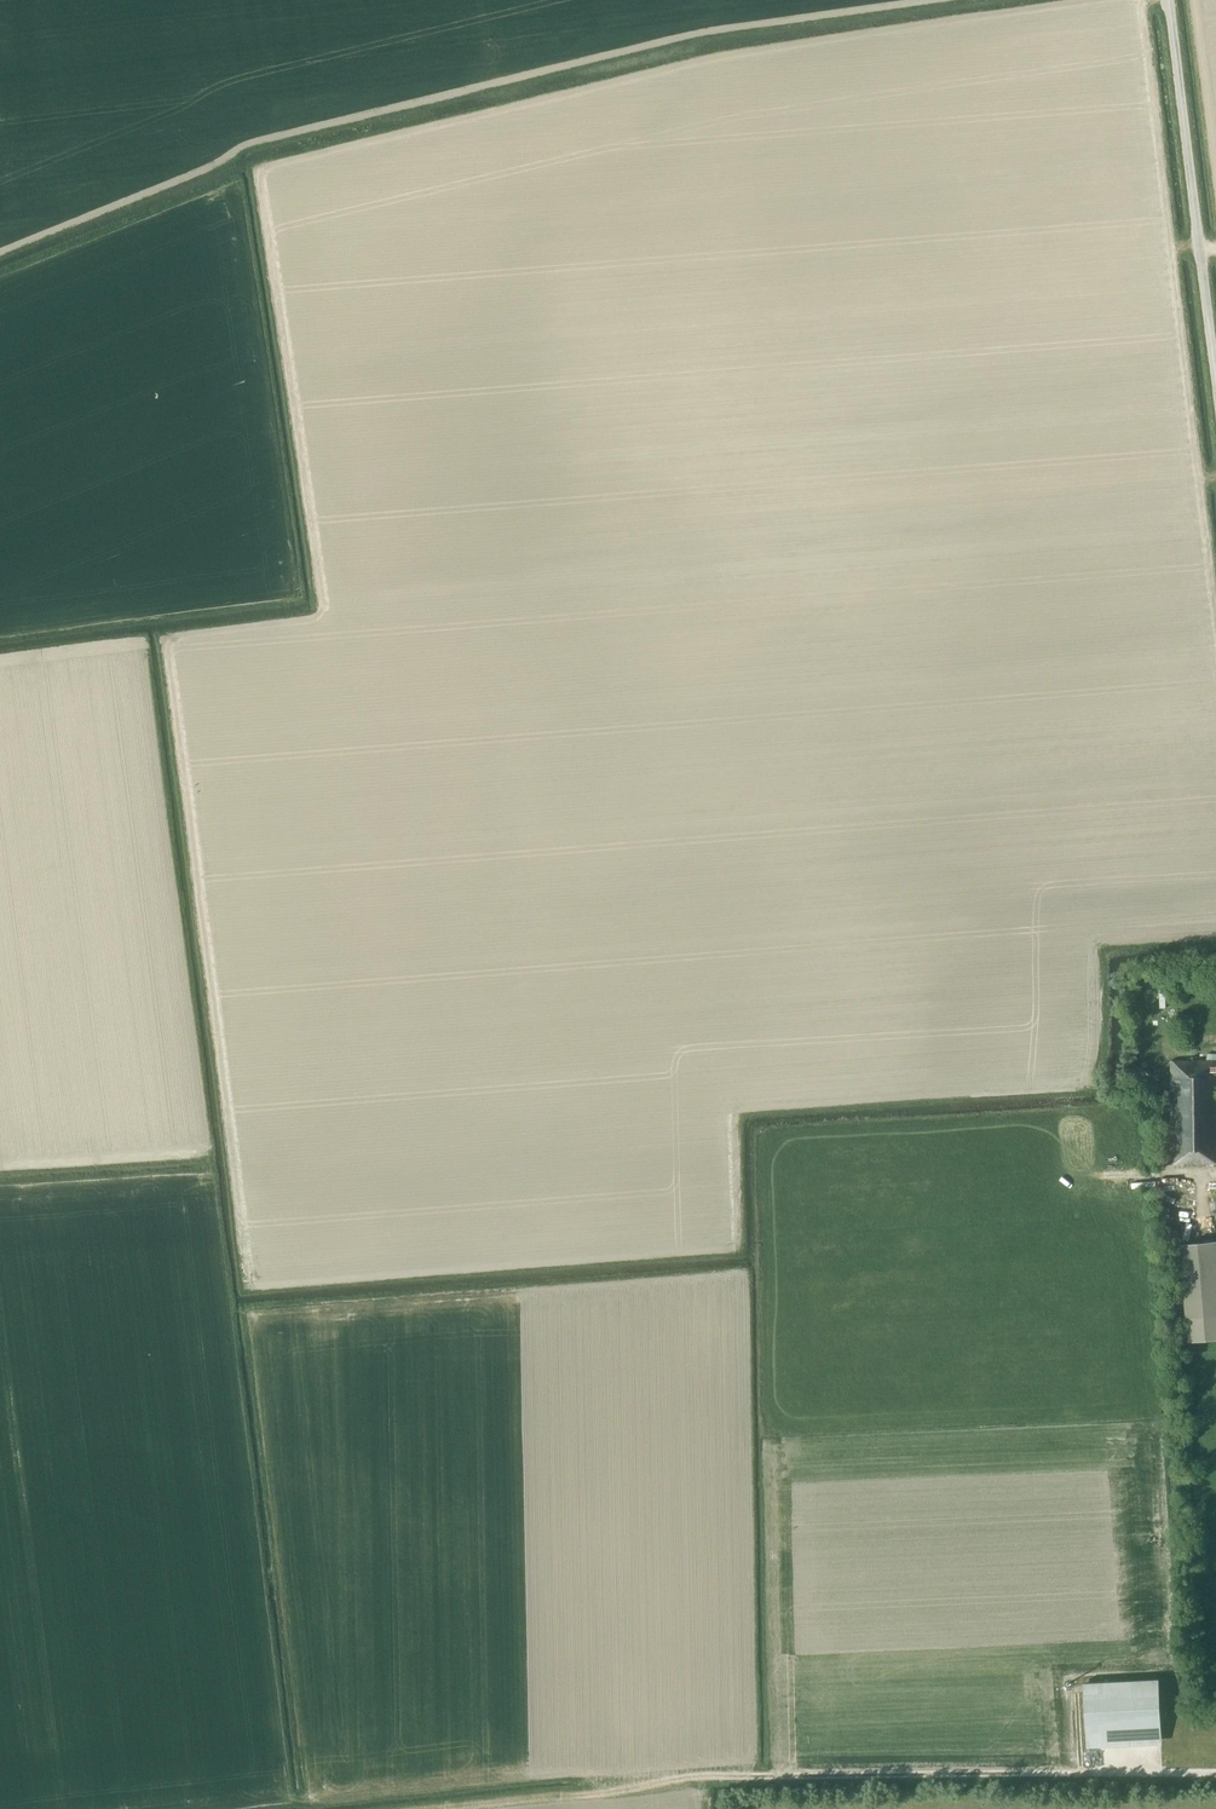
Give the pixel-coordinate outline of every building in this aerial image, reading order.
[(1170,1061),(1171,1163),(1215,1163),(1215,1061),(1170,1061)] [(1179,1245),(1188,1343),(1215,1340),(1215,1242),(1179,1245)] [(1085,1684),(1088,1738),(1160,1734),(1158,1680),(1085,1684)] [(1160,1734),(1088,1738),(1088,1747),(1161,1743),(1160,1734)]
